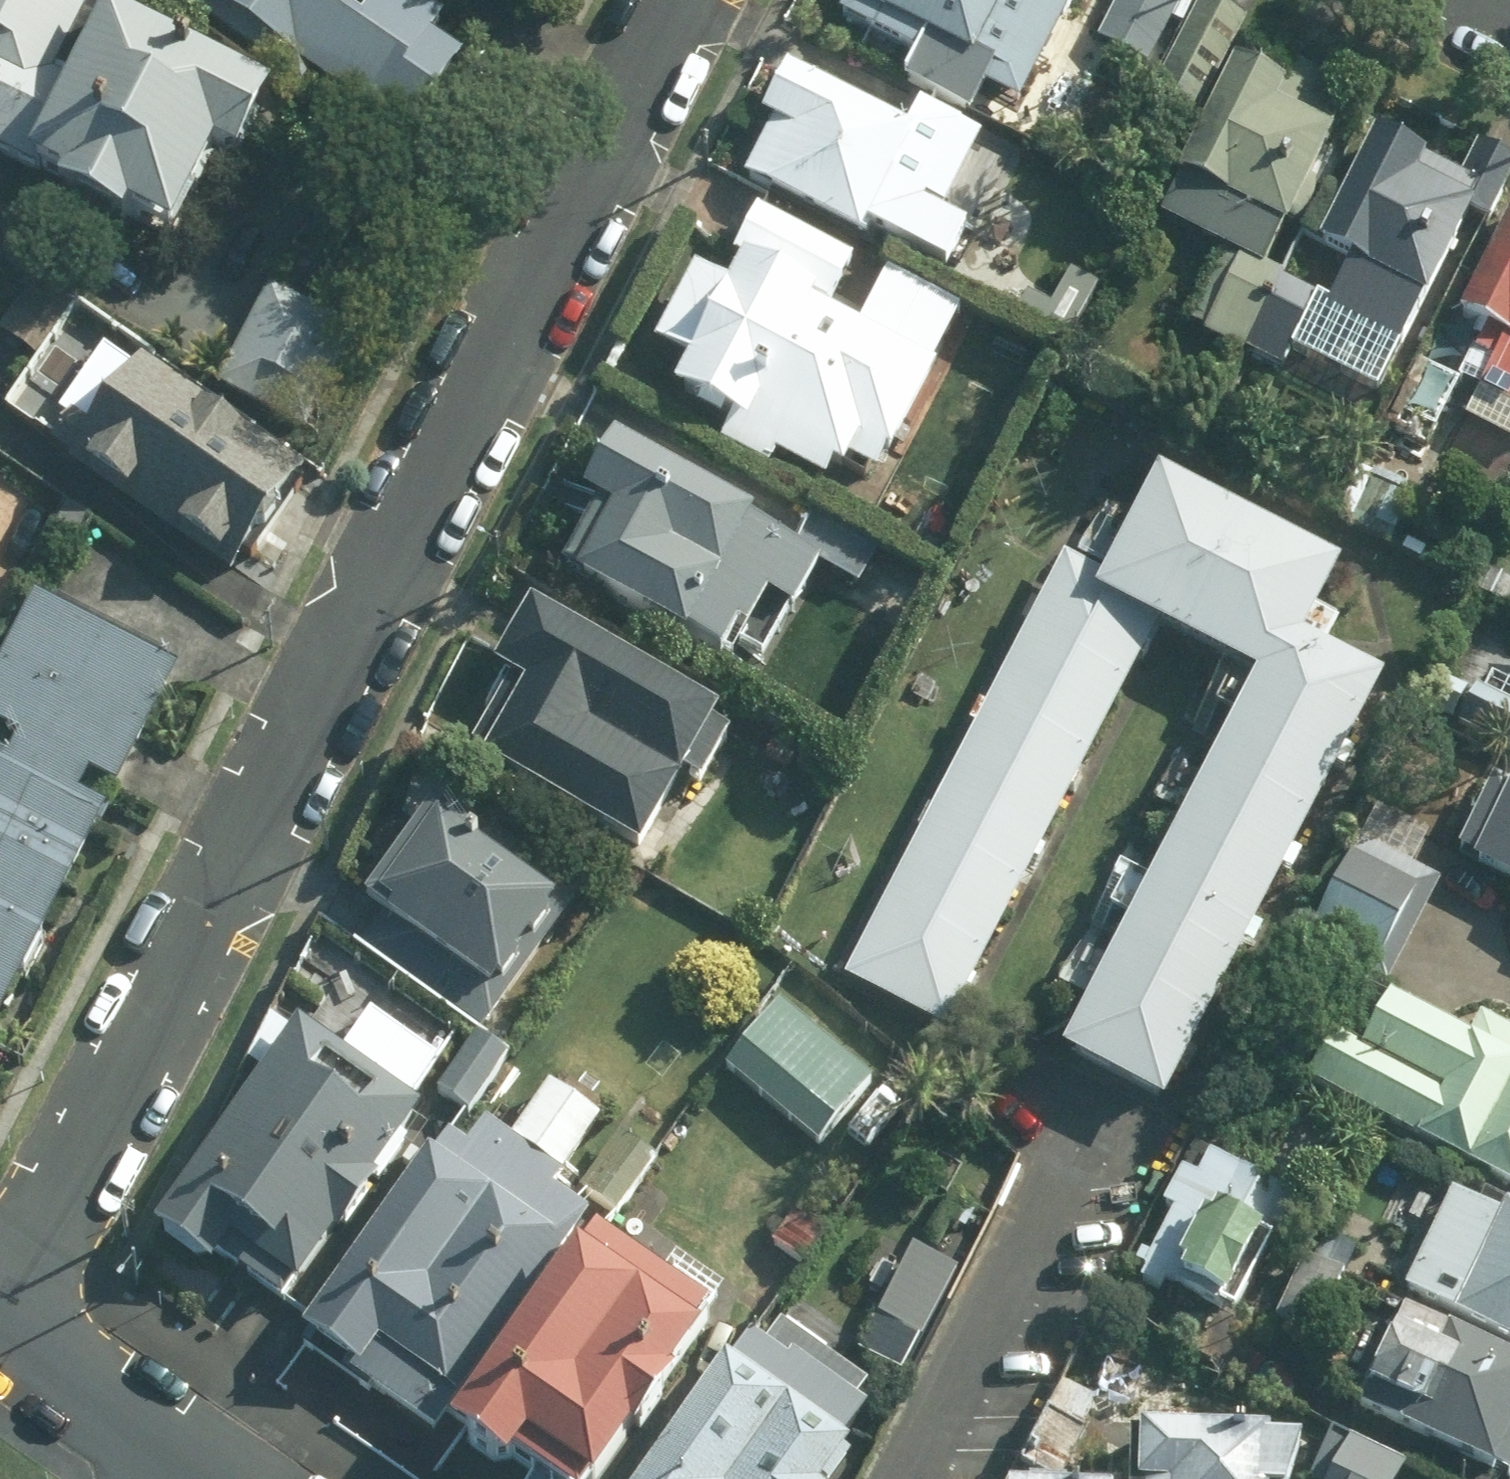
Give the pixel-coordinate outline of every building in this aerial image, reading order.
[(151,244),(194,158),(215,169),(250,100),(104,26),(116,3),(111,0),(0,0),(0,163),(45,186),(38,199),(103,233),(109,223),(151,244)] [(395,141),(439,75),(410,57),(434,19),(407,0),(173,0),(171,4),(267,68),(276,54),(395,141)] [(833,16),(865,33),(856,49),(900,72),(897,78),(964,113),(978,85),(1013,104),(1067,0),(841,0),(833,16)] [(1092,42),(1144,68),(1178,0),(1113,0),(1092,42)] [(1241,24),(1196,0),(1194,0),(1145,96),(1191,119),(1241,24)] [(1274,86),(1227,63),(1151,219),(1234,260),(1197,337),(1237,357),(1274,280),(1255,271),(1275,229),(1280,232),(1347,94),(1285,64),(1274,86)] [(939,196),(956,162),(781,67),(753,118),(767,126),(738,179),(851,240),(859,227),(939,270),(968,212),(939,196)] [(892,124),(961,162),(980,127),(911,89),(892,124)] [(1366,133),(1308,248),(1343,265),(1320,311),(1326,314),(1315,336),(1384,371),(1461,222),(1478,231),(1509,167),(1509,163),(1473,145),(1456,180),(1366,133)] [(1509,205),(1451,321),(1478,334),(1467,355),(1485,364),(1457,423),(1509,449),(1509,206),(1509,205)] [(877,456),(882,456),(929,367),(804,301),(807,295),(736,257),(718,289),(687,272),(648,346),(680,362),(664,393),(723,425),(713,441),(763,468),(768,457),(817,483),(826,469),(835,473),(841,460),(867,474),(877,456)] [(1021,296),(1009,319),(1061,345),(1093,284),(1066,271),(1046,309),(1021,296)] [(71,305),(32,279),(0,326),(0,341),(32,362),(71,305)] [(1311,299),(1276,282),(1243,354),(1278,369),(1311,299)] [(352,331),(264,289),(213,389),(300,434),(352,331)] [(45,444),(221,576),(291,471),(138,366),(145,355),(72,307),(4,406),(49,438),(45,444)] [(784,616),(811,566),(600,447),(569,501),(587,510),(549,577),(671,646),(675,639),(711,660),(727,633),(736,637),(757,601),(784,616)] [(1414,495),(1369,473),(1343,526),(1388,547),(1414,495)] [(1165,627),(1199,644),(1261,521),(1170,475),(1117,580),(1174,609),(1165,627)] [(12,525),(0,519),(0,548),(12,525)] [(1351,566),(1261,521),(1199,644),(1266,677),(1290,630),(1313,642),(1351,566)] [(924,592),(861,555),(838,596),(901,633),(924,592)] [(1165,627),(1174,609),(1117,580),(1074,557),(1043,617),(1143,669),(1165,627)] [(119,815),(91,799),(102,779),(129,794),(190,675),(47,602),(0,693),(0,726),(30,741),(19,764),(0,754),(0,1046),(119,815)] [(699,731),(707,720),(520,611),(483,674),(503,685),(465,749),(478,757),(474,764),(628,853),(672,778),(692,789),(719,742),(699,731)] [(1112,730),(1143,669),(1043,617),(1011,678),(1112,730)] [(1313,642),(1290,630),(1266,677),(1259,692),(1360,744),(1391,684),(1313,642)] [(1081,790),(1112,730),(1011,678),(980,738),(1081,790)] [(1475,690),(1451,729),(1509,761),(1509,709),(1475,690)] [(1360,744),(1259,692),(1227,753),(1328,805),(1360,744)] [(1049,851),(1081,790),(980,738),(948,799),(1049,851)] [(1328,805),(1227,753),(1196,814),(1297,866),(1328,805)] [(1018,911),(1049,851),(948,799),(917,859),(1018,911)] [(467,842),(422,812),(352,907),(376,923),(355,951),(474,1038),(577,898),(479,825),(467,842)] [(1489,851),(1509,862),(1509,812),(1489,851)] [(1297,866),(1196,814),(1165,874),(1265,926),(1297,866)] [(1382,987),(1436,883),(1353,840),(1298,942),(1382,987)] [(986,972),(1018,911),(917,859),(886,920),(986,972)] [(1265,926),(1165,874),(1133,935),(1234,987),(1265,926)] [(955,1032),(986,972),(886,920),(854,981),(955,1032)] [(1234,987),(1133,935),(1102,996),(1203,1048),(1234,987)] [(1203,1048),(1102,996),(1070,1056),(1171,1108),(1203,1048)] [(1478,1021),(1467,1042),(1385,997),(1355,1053),(1326,1037),(1301,1084),(1509,1200),(1509,1038),(1478,1021)] [(810,1149),(865,1084),(773,1005),(718,1069),(810,1149)] [(411,1116),(286,1030),(144,1233),(200,1272),(210,1259),(273,1303),(283,1290),(287,1293),(323,1241),(327,1244),(399,1141),(396,1138),(411,1116)] [(504,1062),(471,1039),(432,1092),(466,1116),(504,1062)] [(426,1160),(419,1157),(293,1341),(429,1435),(577,1217),(543,1194),(593,1121),(543,1086),(504,1143),(478,1125),(458,1154),(439,1141),(426,1160)] [(650,1163),(612,1136),(571,1192),(609,1219),(650,1163)] [(1284,1199),(1189,1149),(1128,1268),(1139,1274),(1134,1284),(1154,1295),(1159,1284),(1224,1317),(1231,1301),(1308,1340),(1340,1279),(1263,1239),(1284,1199)] [(1503,1208),(1497,1221),(1447,1197),(1398,1296),(1509,1351),(1509,1212),(1503,1208)] [(789,1215),(766,1246),(798,1269),(821,1238),(789,1215)] [(557,1261),(430,1444),(479,1478),(492,1478),(496,1472),(507,1478),(585,1478),(607,1447),(614,1453),(655,1395),(650,1392),(681,1348),(677,1346),(694,1322),(581,1244),(566,1267),(557,1261)] [(863,1354),(908,1379),(965,1270),(918,1247),(863,1354)] [(1509,1468),(1509,1362),(1400,1308),(1350,1406),(1498,1478),(1505,1478),(1509,1468)] [(742,1358),(657,1478),(844,1478),(866,1446),(859,1442),(885,1405),(876,1399),(888,1383),(802,1322),(784,1349),(768,1338),(750,1364),(742,1358)] [(1058,1388),(1011,1470),(1028,1478),(1057,1478),(1082,1435),(1084,1400),(1058,1388)] [(1118,1478),(1282,1478),(1295,1442),(1126,1439),(1126,1448),(1119,1448),(1118,1478)] [(1340,1440),(1324,1478),(1390,1478),(1394,1468),(1340,1440)]
